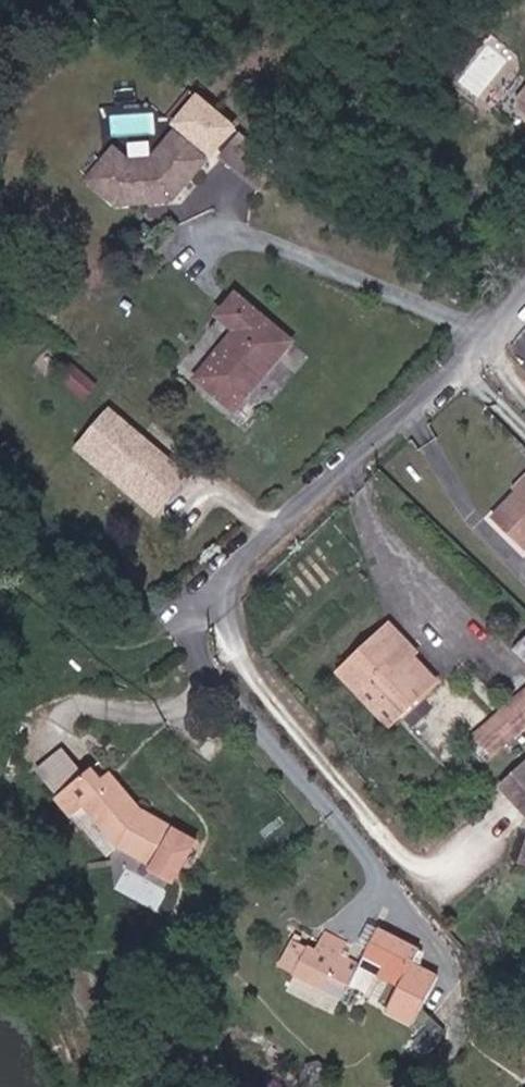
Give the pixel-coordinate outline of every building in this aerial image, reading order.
[(494,99),(503,108),(523,86),(514,77),(494,99)] [(224,156),(215,148),(221,142),(229,150),(252,124),(243,116),(231,106),(218,95),(196,121),(209,132),(203,138),(194,130),(171,157),(149,159),(134,146),(108,177),(136,200),(190,196),(224,156)] [(161,110),(116,114),(118,134),(162,130),(161,110)] [(260,341),(212,290),(189,309),(205,327),(162,369),(194,403),(260,341)] [(142,414),(116,446),(126,456),(134,448),(144,435),(153,423),(142,414)] [(134,448),(126,456),(192,510),(219,478),(153,423),(144,435),(134,448)] [(126,456),(116,446),(111,452),(122,461),(126,456)] [(122,461),(188,515),(192,510),(126,456),(122,461)] [(498,507),(524,533),(524,479),(498,507)] [(412,668),(406,661),(413,657),(394,636),(343,680),(362,702),(372,694),(398,725),(434,693),(412,668)] [(516,645),(524,654),(524,636),(516,645)] [(419,663),(413,657),(406,661),(412,668),(419,663)] [(480,729),(496,749),(524,723),(524,688),(480,729)] [(389,732),(398,725),(372,694),(362,702),(389,732)] [(39,762),(59,785),(85,762),(65,739),(39,762)] [(116,767),(102,780),(85,762),(59,785),(77,802),(88,793),(122,833),(157,852),(156,853),(180,866),(200,825),(143,795),(116,767)] [(515,776),(524,785),(524,766),(515,776)] [(111,842),(122,833),(88,793),(77,802),(111,842)] [(324,955),(302,944),(287,970),(352,1006),(355,1000),(377,1011),(384,1002),(423,1023),(437,995),(375,961),(368,973),(350,963),(356,950),(333,938),(324,955)]
